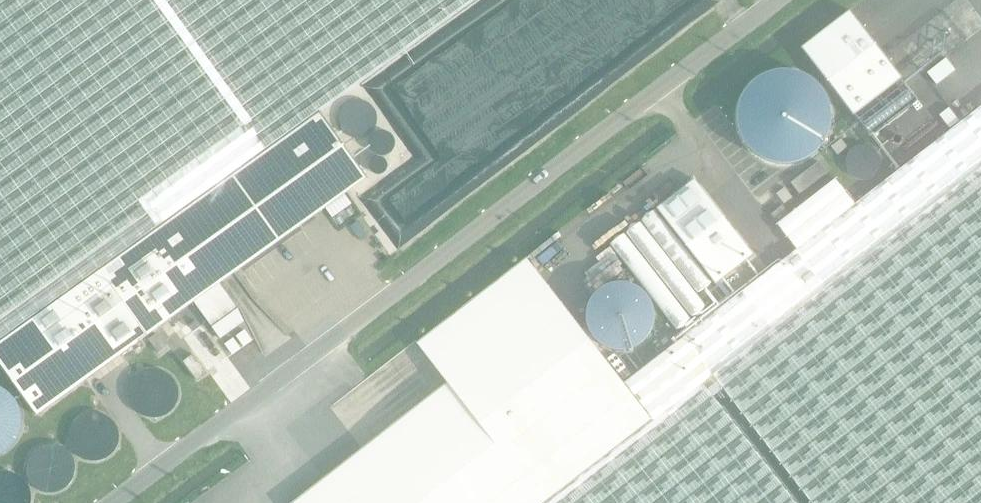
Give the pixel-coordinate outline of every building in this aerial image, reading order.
[(321,112),(477,0),(0,0),(0,343),(321,112)] [(850,9),(801,47),(854,115),(903,78),(850,9)] [(947,58),(928,73),(936,84),(955,69),(947,58)] [(722,389),(811,502),(980,502),(980,107),(855,205),(797,250),(742,293),(683,338),(722,389)] [(950,108),(939,116),(949,129),(960,121),(950,108)] [(321,112),(0,343),(0,366),(37,417),(194,304),(211,328),(237,309),(220,286),(369,178),(321,112)] [(817,163),(790,184),(799,195),(826,174),(817,163)] [(777,224),(797,250),(855,205),(836,179),(777,224)] [(751,256),(695,181),(658,210),(714,284),(751,256)] [(652,419),(624,384),(527,259),(418,344),(448,383),(294,502),(543,502),(652,419)] [(168,348),(158,334),(150,340),(160,353),(168,348)] [(713,397),(722,389),(683,338),(624,384),(652,419),(543,502),(796,502),(713,397)] [(198,381),(207,374),(193,355),(184,362),(198,381)]
